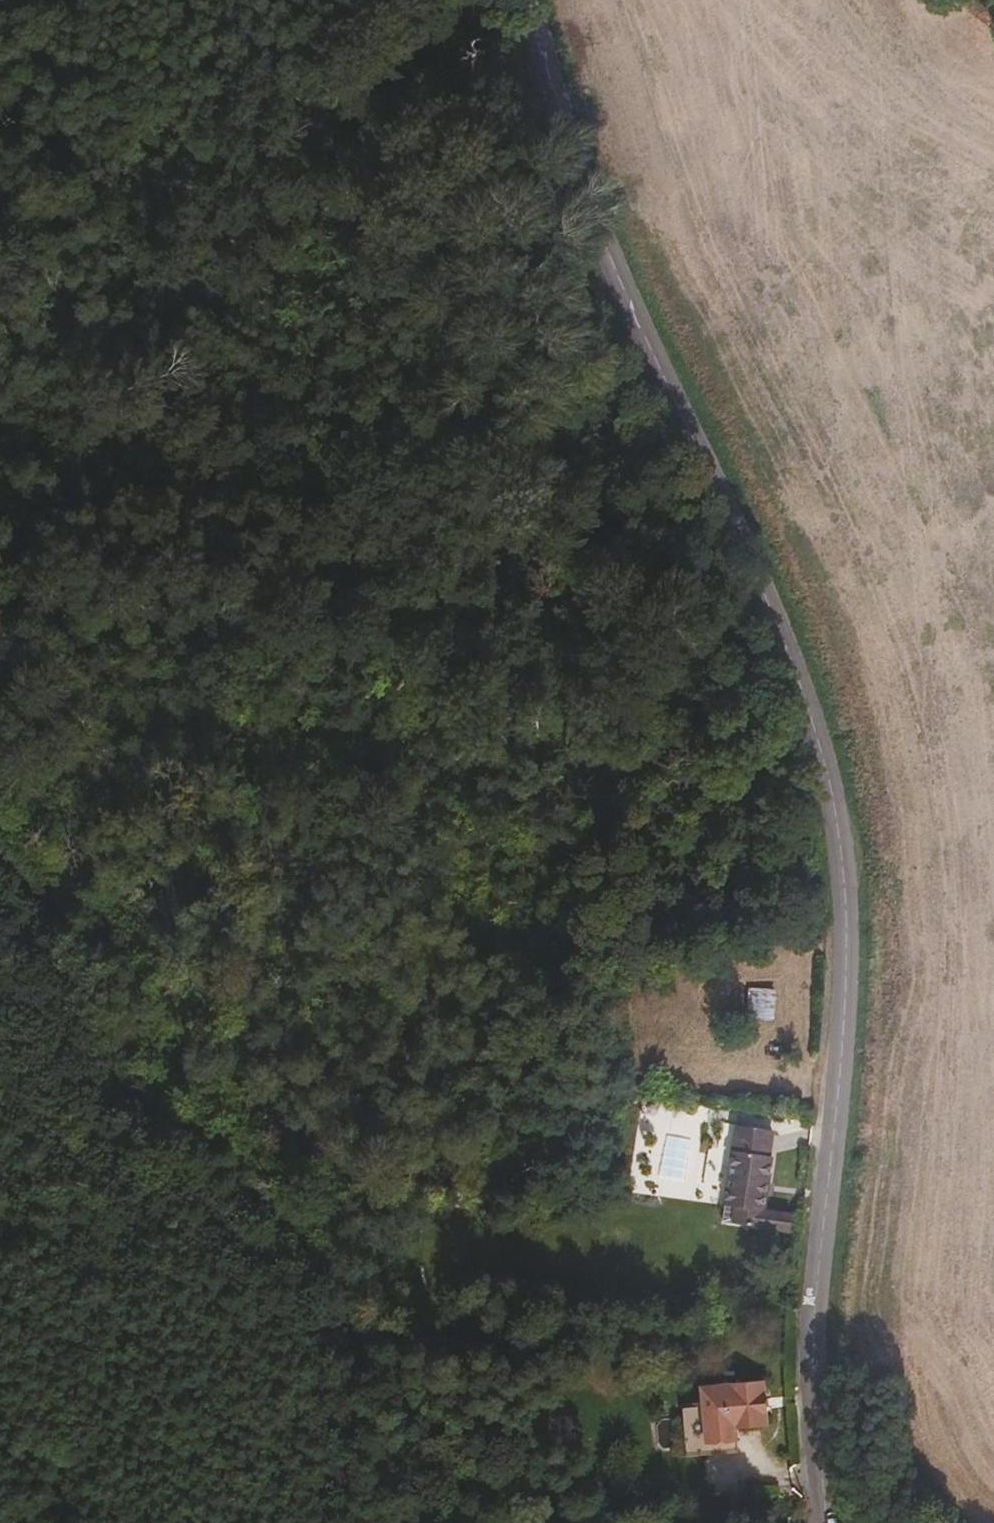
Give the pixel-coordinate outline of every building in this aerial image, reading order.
[(749,986),(747,1018),(776,1020),(777,987),(749,986)] [(763,1212),(769,1157),(768,1156),(772,1128),(735,1124),(725,1207),(735,1208),(734,1224),(791,1231),(793,1216),(763,1212)] [(769,1423),(766,1387),(733,1390),(737,1426),(769,1423)] [(737,1426),(733,1390),(706,1393),(711,1442),(738,1439),(737,1426)]
